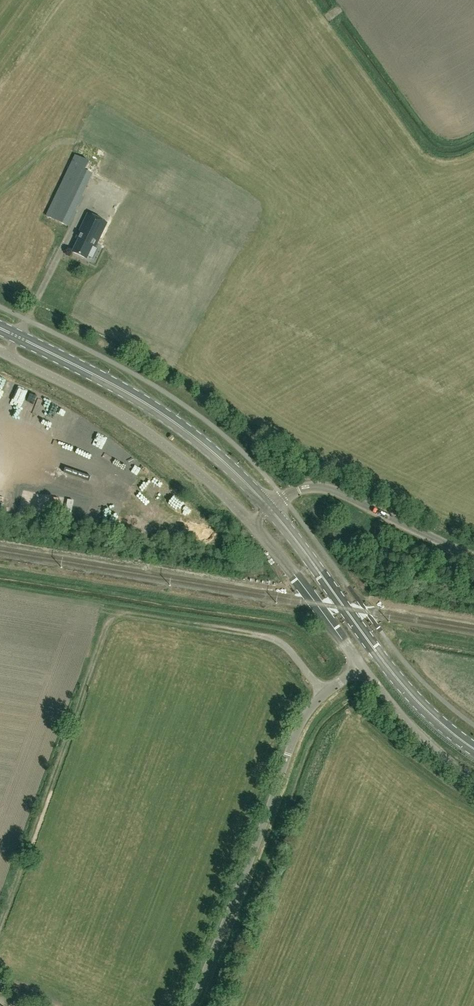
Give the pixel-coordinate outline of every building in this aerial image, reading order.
[(95,106),(55,217),(73,223),(92,171),(84,168),(85,163),(92,166),(94,162),(101,164),(119,114),(95,106)] [(120,161),(125,144),(114,141),(109,157),(120,161)] [(167,204),(172,193),(159,187),(154,197),(167,204)] [(103,231),(108,234),(110,230),(105,227),(108,222),(89,213),(77,238),(80,239),(74,252),(87,258),(93,245),(96,247),(103,231)] [(100,262),(106,250),(100,247),(94,259),(100,262)] [(16,495),(8,498),(11,505),(19,501),(16,495)]
